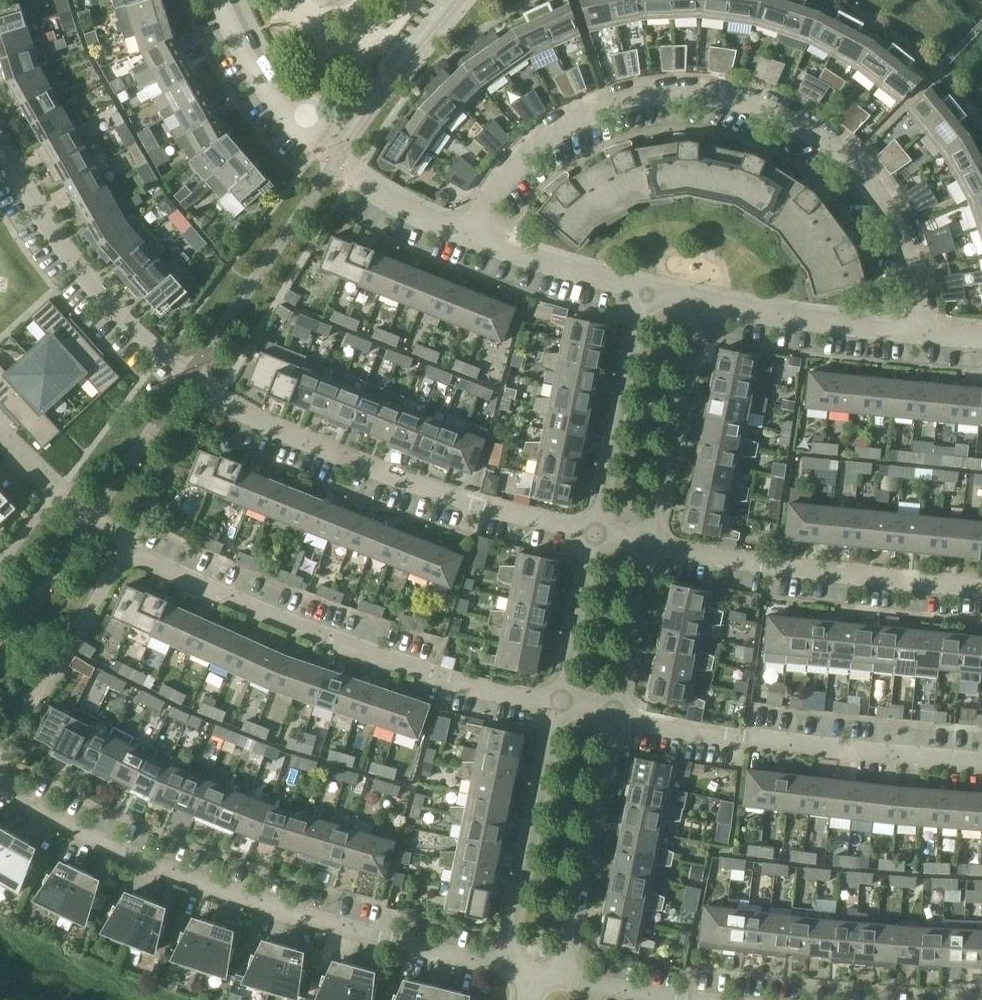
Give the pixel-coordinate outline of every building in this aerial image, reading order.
[(116,9),(127,5),(145,0),(113,0),(116,9)] [(115,9),(119,21),(117,22),(120,31),(122,30),(168,16),(163,0),(145,0),(127,5),(116,9),(115,9)] [(537,9),(554,46),(580,34),(568,0),(544,11),(542,6),(537,9)] [(618,25),(613,0),(580,0),(590,31),(618,25)] [(645,19),(643,0),(613,0),(618,25),(645,19)] [(645,19),(673,18),(672,0),(643,0),(645,19)] [(673,18),(700,17),(701,0),(672,0),(673,18)] [(728,20),(730,0),(701,0),(700,17),(728,20)] [(728,20),(755,24),(761,0),(730,0),(728,20)] [(755,24),(781,33),(792,0),(761,0),(755,24)] [(807,41),(822,8),(798,0),(792,0),(781,33),(807,41)] [(87,2),(76,6),(80,19),(92,16),(87,2)] [(27,26),(39,22),(39,21),(51,18),(48,9),(24,16),(20,3),(0,9),(0,34),(27,26)] [(822,8),(807,41),(832,55),(851,18),(846,16),(844,20),(822,8)] [(511,26),(529,58),(554,46),(537,9),(532,11),(534,16),(511,26)] [(72,13),(60,17),(64,28),(75,24),(72,13)] [(168,16),(122,30),(125,39),(137,35),(141,51),(174,37),(168,16)] [(851,18),(832,55),(856,68),(876,37),(854,25),(856,21),(851,18)] [(27,26),(0,34),(0,58),(45,44),(43,35),(31,39),(27,26)] [(529,58),(511,26),(491,41),(488,37),(483,40),(507,74),(529,58)] [(96,30),(84,34),(86,40),(87,41),(98,38),(96,30)] [(147,60),(132,69),(134,73),(139,81),(185,56),(174,37),(141,51),(147,60)] [(878,85),(903,53),(899,49),(896,53),(876,37),(856,68),(878,85)] [(98,38),(87,41),(90,48),(101,45),(98,38)] [(484,89),(507,74),(483,40),(479,43),(482,47),(461,62),(484,89)] [(45,44),(0,58),(2,63),(0,64),(0,79),(2,85),(8,83),(7,82),(37,69),(40,68),(36,56),(48,52),(45,44)] [(674,46),(675,71),(686,70),(688,45),(674,46)] [(675,71),(674,46),(660,46),(663,71),(675,71)] [(709,71),(720,73),(724,48),(710,46),(709,71)] [(737,50),(724,48),(720,73),(732,75),(737,50)] [(629,77),(641,74),(638,49),(624,52),(629,77)] [(618,79),(629,77),(624,52),(610,55),(618,79)] [(900,102),(925,76),(904,60),(908,56),(903,53),(878,85),(900,102)] [(754,80),(765,83),(773,59),(759,55),(754,80)] [(196,76),(185,56),(139,81),(143,89),(158,80),(165,93),(196,76)] [(786,64),(773,59),(765,83),(776,87),(786,64)] [(435,80),(465,109),(484,89),(461,62),(443,80),(439,76),(435,80)] [(577,94),(587,89),(579,66),(566,72),(577,94)] [(20,104),(37,94),(61,81),(57,73),(46,79),(40,68),(37,69),(7,82),(8,83),(20,104)] [(566,99),(577,94),(566,72),(553,78),(566,99)] [(796,96),(807,101),(819,79),(806,73),(796,96)] [(165,118),(176,112),(206,94),(204,91),(206,90),(200,79),(198,80),(196,76),(165,93),(171,105),(161,111),(165,118)] [(126,87),(120,77),(111,82),(116,92),(126,87)] [(831,86),(819,79),(807,101),(817,107),(831,86)] [(445,129),(465,109),(435,80),(432,84),(435,88),(417,105),(445,129)] [(20,104),(31,123),(37,120),(62,106),(55,94),(66,88),(61,81),(37,94),(20,104)] [(925,132),(957,106),(954,102),(950,105),(933,84),(908,110),(925,132)] [(537,117),(547,110),(534,88),(523,96),(537,117)] [(122,103),(130,98),(125,90),(117,94),(122,103)] [(176,138),(217,115),(206,94),(176,112),(183,125),(172,131),(176,138)] [(528,124),(537,117),(523,96),(512,104),(528,124)] [(836,119),(845,126),(860,107),(850,98),(836,119)] [(445,129),(417,105),(403,126),(399,123),(396,128),(429,151),(445,129)] [(37,120),(31,123),(42,143),(84,120),(79,112),(69,118),(62,106),(37,120)] [(961,110),(957,106),(925,132),(943,153),(973,133),(957,113),(961,110)] [(871,115),(860,107),(845,126),(854,134),(871,115)] [(120,112),(112,116),(118,127),(126,122),(120,112)] [(185,149),(191,160),(228,134),(217,115),(176,138),(182,150),(185,149)] [(502,147),(510,138),(494,119),(484,129),(502,147)] [(53,163),(84,146),(77,134),(88,127),(84,120),(42,143),(45,148),(39,151),(48,166),(53,163)] [(126,123),(117,128),(127,147),(137,142),(126,123)] [(394,166),(395,165),(413,175),(429,151),(396,128),(392,132),(397,135),(382,157),(382,159),(381,160),(381,162),(382,163),(382,165),(383,166),(385,167),(386,168),(387,168),(389,168),(390,168),(392,168),(393,167),(394,166)] [(494,155),(502,147),(484,129),(475,139),(494,155)] [(973,133),(943,153),(956,177),(981,163),(981,150),(973,133)] [(242,150),(228,134),(191,160),(189,162),(206,182),(206,181),(242,150)] [(712,200),(723,147),(699,142),(700,135),(687,135),(686,140),(678,141),(677,142),(654,145),(663,199),(687,195),(712,200)] [(154,138),(144,144),(148,152),(159,147),(154,138)] [(884,165),(904,149),(895,139),(877,156),(884,165)] [(137,142),(127,147),(132,156),(138,167),(148,162),(146,160),(141,150),(137,142)] [(663,199),(654,145),(631,149),(629,142),(616,146),(618,151),(610,156),(611,156),(590,168),(617,215),(638,203),(663,199)] [(757,219),(786,173),(766,161),(766,160),(759,155),(761,150),(749,145),(746,152),(723,147),(712,200),(736,205),(757,219)] [(64,183),(106,159),(102,152),(91,158),(84,146),(53,163),(48,166),(57,182),(62,179),(64,183)] [(159,147),(148,152),(156,167),(167,161),(159,146),(159,147)] [(913,160),(904,149),(884,165),(892,174),(913,160)] [(242,150),(206,181),(221,198),(257,167),(242,150)] [(460,156),(452,167),(473,182),(480,172),(460,156)] [(64,183),(76,203),(106,186),(99,173),(110,167),(106,159),(64,183)] [(970,202),(981,196),(981,163),(956,177),(970,202)] [(272,185),(257,167),(221,198),(218,201),(233,219),(246,208),(247,209),(248,210),(249,210),(251,211),(253,211),(254,211),(256,210),(257,209),(258,208),(259,207),(260,204),(260,203),(260,201),(259,199),(258,197),(272,185)] [(466,191),(473,182),(452,167),(445,179),(466,191)] [(617,215),(590,168),(570,179),(565,174),(555,182),(558,186),(553,193),(537,212),(572,241),(579,233),(586,239),(595,227),(617,215)] [(811,180),(806,186),(786,173),(757,219),(778,232),(792,252),(836,219),(822,201),(822,200),(816,193),(821,189),(811,180)] [(904,193),(910,203),(932,191),(925,179),(904,193)] [(174,196),(181,203),(187,198),(193,193),(186,185),(174,196)] [(113,198),(106,186),(76,203),(87,224),(129,200),(128,199),(124,192),(113,198)] [(915,213),(939,203),(932,191),(910,203),(915,213)] [(128,199),(129,200),(87,224),(89,227),(84,230),(94,248),(128,223),(122,213),(141,202),(137,195),(128,199)] [(166,208),(171,214),(178,208),(167,196),(158,203),(164,210),(166,208)] [(981,227),(981,196),(970,202),(979,228),(981,227)] [(181,203),(180,204),(186,210),(193,204),(187,198),(181,203)] [(171,214),(168,217),(175,225),(185,217),(178,208),(171,214)] [(203,215),(197,221),(202,227),(208,222),(203,215)] [(128,223),(94,248),(108,263),(112,259),(116,263),(152,232),(139,217),(129,224),(128,223)] [(836,219),(792,252),(807,272),(811,286),(820,284),(823,294),(866,281),(860,258),(857,249),(863,247),(857,235),(850,238),(836,219)] [(928,245),(952,237),(948,224),(925,234),(928,245)] [(166,249),(152,232),(116,263),(119,267),(115,271),(126,285),(157,257),(166,249)] [(354,244),(352,244),(332,236),(319,269),(340,278),(354,244)] [(957,250),(952,237),(928,245),(932,256),(957,250)] [(340,278),(360,286),(374,252),(375,253),(376,251),(353,242),(352,244),(354,244),(340,278)] [(167,268),(157,257),(126,285),(138,297),(142,293),(146,298),(182,266),(190,259),(184,252),(167,268)] [(394,260),(375,253),(374,252),(360,286),(380,294),(394,260)] [(380,294),(401,301),(414,268),(394,260),(380,294)] [(188,273),(182,266),(146,298),(161,315),(176,302),(177,304),(178,304),(180,305),(181,305),(183,305),(184,305),(186,304),(187,303),(188,302),(189,301),(190,299),(190,298),(190,296),(190,294),(189,293),(188,292),(179,282),(188,273)] [(434,276),(414,268),(401,301),(421,309),(434,276)] [(939,289),(964,285),(962,272),(937,278),(939,289)] [(421,309),(441,317),(454,284),(434,276),(421,309)] [(474,292),(454,284),(441,317),(461,325),(474,292)] [(966,299),(964,285),(939,289),(941,301),(966,299)] [(295,306),(301,297),(290,290),(284,299),(295,306)] [(461,325),(481,333),(494,300),(474,292),(461,325)] [(29,356),(46,374),(88,336),(87,336),(85,338),(49,299),(31,317),(49,337),(29,356)] [(515,309),(494,300),(481,333),(502,342),(515,309)] [(287,320),(292,311),(281,304),(275,313),(287,320)] [(549,304),(548,307),(554,308),(553,314),(551,321),(565,327),(563,340),(603,348),(608,325),(568,317),(569,310),(549,304)] [(331,320),(344,325),(348,316),(335,311),(331,320)] [(360,321),(348,316),(344,325),(357,330),(360,321)] [(303,326),(317,332),(321,323),(307,317),(303,326)] [(332,327),(321,323),(317,332),(329,336),(332,327)] [(667,340),(675,335),(672,331),(672,332),(667,325),(660,329),(659,328),(656,331),(661,338),(661,337),(663,341),(667,339),(667,340)] [(373,337),(385,342),(389,332),(376,327),(373,337)] [(400,337),(389,332),(385,342),(397,346),(400,337)] [(345,343),(357,348),(361,338),(348,333),(345,343)] [(88,336),(46,374),(63,392),(83,374),(102,394),(120,377),(85,339),(88,336)] [(369,352),(373,343),(361,338),(357,348),(369,352)] [(539,351),(538,358),(543,359),(598,371),(603,348),(563,340),(560,353),(544,353),(539,351)] [(413,353),(425,357),(429,348),(417,343),(413,353)] [(441,353),(429,348),(425,357),(437,362),(441,353)] [(721,348),(716,372),(756,380),(766,382),(769,383),(774,353),(762,351),(761,357),(721,348)] [(268,392),(267,394),(290,403),(291,401),(290,401),(303,368),(302,368),(307,357),(286,349),(282,359),(283,360),(270,393),(268,392)] [(386,359),(398,364),(401,354),(389,350),(386,359)] [(248,384),(268,392),(270,393),(283,360),(282,359),(261,351),(248,384)] [(410,368),(413,359),(401,354),(398,364),(410,368)] [(525,356),(514,354),(511,366),(522,368),(525,356)] [(46,374),(29,356),(9,374),(0,364),(0,402),(7,409),(4,411),(4,412),(46,374)] [(790,356),(789,366),(799,367),(800,357),(790,356)] [(453,369),(465,373),(469,364),(457,359),(453,369)] [(556,372),(554,385),(594,393),(598,371),(543,359),(542,366),(556,372)] [(481,369),(469,364),(465,373),(477,378),(481,369)] [(426,375),(438,380),(441,370),(429,366),(426,375)] [(323,376),(303,368),(290,401),(291,401),(310,409),(323,376)] [(450,384),(453,375),(441,370),(438,380),(450,384)] [(716,372),(712,394),(767,405),(768,399),(763,396),(766,382),(756,380),(716,372)] [(806,407),(829,410),(833,374),(810,372),(806,407)] [(7,410),(37,442),(43,448),(61,431),(42,410),(63,392),(46,374),(4,412),(5,412),(7,410)] [(330,417),(327,422),(348,430),(350,425),(367,382),(347,374),(343,384),(330,417)] [(829,410),(851,412),(854,376),(833,374),(829,410)] [(323,376),(310,409),(330,417),(343,384),(323,376)] [(851,412),(872,414),(876,378),(854,376),(851,412)] [(872,414),(894,416),(897,380),(876,378),(872,414)] [(894,416),(916,418),(919,383),(897,380),(894,416)] [(387,390),(367,382),(350,425),(370,433),(383,400),(387,390)] [(466,391),(478,395),(482,386),(470,382),(466,391)] [(916,418),(937,420),(941,385),(919,383),(916,418)] [(589,415),(594,393),(554,385),(551,397),(535,397),(534,404),(589,415)] [(937,420),(959,422),(962,387),(941,385),(937,420)] [(490,400),(494,391),(482,386),(478,395),(490,400)] [(980,425),(981,407),(981,389),(962,387),(959,422),(980,425)] [(407,397),(387,390),(370,433),(390,441),(403,408),(407,397)] [(712,394),(707,416),(747,425),(750,412),(765,412),(767,405),(712,394)] [(512,399),(504,397),(501,409),(509,411),(512,399)] [(783,399),(781,408),(794,410),(795,401),(783,399)] [(547,417),(544,429),(584,438),(589,415),(534,404),(532,411),(547,417)] [(423,416),(403,408),(390,441),(388,447),(408,455),(410,449),(423,416)] [(428,462),(444,424),(423,416),(410,449),(408,455),(428,462)] [(745,437),(747,425),(707,416),(703,439),(758,450),(759,443),(745,437)] [(783,419),(781,432),(792,434),(794,421),(783,419)] [(464,431),(450,465),(451,465),(472,473),(489,430),(467,422),(464,431)] [(444,424),(428,462),(449,471),(451,465),(450,465),(464,431),(444,424)] [(580,460),(584,438),(544,429),(542,442),(526,442),(525,449),(580,460)] [(779,444),(790,445),(792,434),(781,432),(779,444)] [(703,439),(698,461),(738,469),(740,457),(756,457),(758,450),(703,439)] [(812,452),(824,453),(825,443),(813,442),(812,452)] [(839,445),(825,443),(824,453),(838,455),(839,445)] [(855,456),(868,458),(869,448),(856,446),(855,456)] [(942,455),(941,465),(953,466),(955,456),(955,448),(943,447),(942,455)] [(882,449),(869,448),(868,458),(881,459),(882,449)] [(575,482),(580,460),(525,449),(523,455),(538,461),(535,474),(575,482)] [(187,483),(208,491),(221,458),(220,457),(200,450),(187,483)] [(898,461),(911,462),(912,452),(899,451),(898,461)] [(912,452),(911,462),(924,463),(925,453),(912,452)] [(505,457),(490,454),(488,464),(503,467),(505,457)] [(221,455),(220,457),(221,458),(208,491),(228,499),(240,468),(242,469),(244,464),(221,455)] [(955,456),(953,466),(967,467),(968,457),(955,456)] [(803,467),(816,468),(817,458),(804,457),(803,467)] [(829,460),(817,458),(816,468),(828,470),(829,460)] [(698,461),(693,483),(748,495),(750,488),(735,482),(738,469),(698,461)] [(846,471),(859,473),(860,463),(847,461),(846,471)] [(774,462),(772,476),(785,478),(787,464),(774,462)] [(872,464),(860,463),(859,473),(871,474),(872,464)] [(881,465),(880,475),(882,475),(889,475),(890,466),(881,465)] [(889,475),(901,477),(901,467),(890,466),(889,475)] [(915,468),(901,467),(901,477),(914,478),(915,468)] [(261,476),(242,469),(240,468),(228,499),(248,507),(261,476)] [(932,480),(944,481),(946,471),(933,470),(932,480)] [(959,472),(946,471),(944,481),(958,482),(959,472)] [(500,482),(496,475),(487,473),(482,492),(496,495),(500,482)] [(575,482),(535,474),(532,487),(517,486),(515,494),(530,497),(570,505),(575,482)] [(248,507),(268,515),(281,484),(261,476),(248,507)] [(693,483),(689,506),(729,514),(731,501),(747,502),(748,495),(693,483)] [(301,492),(281,484),(268,515),(288,523),(301,492)] [(0,490),(0,534),(1,533),(2,532),(3,531),(4,529),(4,528),(4,526),(3,525),(3,523),(2,522),(17,508),(0,490)] [(772,490),(770,498),(781,500),(782,492),(772,490)] [(288,523),(309,531),(321,500),(301,492),(288,523)] [(309,531),(304,542),(325,550),(329,539),(341,508),(321,500),(309,531)] [(772,501),(769,516),(779,518),(781,502),(772,501)] [(808,541),(812,505),(789,503),(786,539),(808,541)] [(808,541),(830,543),(834,507),(812,505),(808,541)] [(726,527),(729,514),(689,506),(684,529),(724,537),(738,540),(739,540),(741,533),(726,527)] [(830,543),(851,545),(855,510),(834,507),(830,543)] [(329,539),(349,547),(361,516),(341,508),(329,539)] [(851,545),(873,547),(876,512),(855,510),(851,545)] [(873,547),(895,549),(898,514),(876,512),(873,547)] [(895,549),(917,552),(920,516),(898,514),(895,549)] [(382,524),(361,516),(349,547),(369,555),(382,524)] [(917,552),(938,554),(942,518),(920,516),(917,552)] [(938,554),(960,556),(963,520),(942,518),(938,554)] [(980,558),(981,558),(981,548),(981,522),(963,520),(960,556),(980,558)] [(181,536),(186,527),(174,521),(169,530),(181,536)] [(369,555),(389,563),(402,532),(382,524),(369,555)] [(422,540),(402,532),(389,563),(409,571),(422,540)] [(195,543),(208,548),(212,539),(200,533),(195,543)] [(724,537),(722,546),(736,548),(738,540),(724,537)] [(224,545),(212,539),(208,548),(220,554),(224,545)] [(409,571),(430,579),(442,548),(422,540),(409,571)] [(463,556),(442,548),(430,579),(451,587),(463,556)] [(236,561),(248,566),(252,557),(240,552),(236,561)] [(500,566),(499,572),(554,584),(559,560),(519,552),(516,566),(500,566)] [(486,558),(473,555),(470,565),(483,569),(486,558)] [(264,562),(252,557),(248,566),(259,572),(264,562)] [(276,579),(288,583),(292,574),(280,569),(276,579)] [(550,606),(554,584),(499,572),(498,579),(512,585),(510,598),(550,606)] [(304,579),(292,574),(288,583),(300,588),(304,579)] [(467,578),(464,587),(472,589),(474,581),(467,578)] [(112,617),(132,626),(147,594),(146,593),(126,584),(112,617)] [(673,584),(668,607),(723,618),(724,612),(710,606),(713,592),(673,584)] [(317,595),(329,599),(332,590),(320,585),(317,595)] [(344,594),(332,590),(329,599),(341,604),(344,594)] [(147,591),(146,593),(147,594),(132,626),(133,626),(131,631),(131,634),(133,638),(136,642),(147,646),(166,602),(168,603),(169,601),(147,591)] [(461,598),(458,609),(467,612),(470,601),(461,598)] [(491,610),(490,617),(545,628),(550,606),(510,598),(507,611),(491,610)] [(357,610),(370,614),(373,604),(361,600),(357,610)] [(166,602),(147,646),(166,655),(171,644),(186,611),(168,603),(166,602)] [(385,609),(373,604),(370,614),(382,618),(385,609)] [(721,625),(723,618),(668,607),(663,629),(703,638),(706,625),(721,625)] [(186,611),(171,644),(191,653),(206,620),(186,611)] [(731,611),(729,620),(744,623),(746,615),(731,611)] [(399,624),(411,628),(414,618),(402,614),(399,624)] [(787,663),(788,653),(792,618),(769,615),(765,651),(764,651),(763,662),(787,665),(787,663)] [(540,651),(545,628),(490,617),(488,624),(503,630),(500,643),(540,651)] [(426,622),(414,618),(411,628),(423,632),(426,622)] [(455,618),(451,632),(457,634),(461,620),(455,618)] [(787,663),(809,665),(813,620),(792,618),(788,653),(787,663)] [(191,653),(211,661),(225,629),(206,620),(191,653)] [(830,668),(831,658),(835,622),(813,620),(809,665),(830,668)] [(830,668),(852,670),(856,624),(835,622),(831,658),(830,668)] [(873,672),(874,662),(878,626),(856,624),(852,670),(873,672)] [(878,626),(874,662),(873,672),(895,674),(899,628),(878,626)] [(916,676),(917,666),(921,631),(899,628),(895,674),(916,676)] [(245,638),(225,629),(211,661),(231,670),(245,638)] [(663,629),(659,652),(714,663),(715,656),(700,650),(703,638),(663,629)] [(938,678),(939,668),(942,633),(921,631),(917,666),(916,676),(938,678)] [(939,668),(960,670),(964,635),(942,633),(939,668)] [(981,673),(981,669),(981,637),(964,635),(960,670),(959,681),(980,683),(981,673)] [(231,670),(250,679),(265,647),(245,638),(231,670)] [(91,658),(96,649),(85,642),(79,651),(91,658)] [(540,651),(500,643),(498,655),(482,655),(481,662),(496,666),(536,674),(540,651)] [(250,679),(272,689),(285,656),(265,647),(250,679)] [(744,660),(752,662),(754,648),(746,647),(744,660)] [(659,652),(654,674),(694,682),(697,670),(712,670),(714,663),(659,652)] [(444,654),(440,666),(440,667),(453,670),(457,658),(444,654)] [(82,672),(88,663),(76,656),(71,665),(82,672)] [(306,663),(285,656),(272,689),(294,696),(306,663)] [(294,696),(315,703),(326,670),(306,663),(294,696)] [(119,672),(131,679),(136,670),(123,664),(119,672)] [(98,679),(111,686),(115,677),(102,670),(98,679)] [(148,676),(136,670),(131,679),(143,685),(148,676)] [(347,676),(326,670),(315,703),(335,710),(347,676)] [(654,674),(649,697),(689,706),(686,719),(702,722),(704,708),(706,701),(691,695),(694,682),(654,674)] [(335,710),(356,717),(367,683),(347,676),(335,710)] [(122,692),(127,683),(115,677),(111,686),(122,692)] [(736,681),(734,690),(746,693),(748,683),(736,681)] [(387,690),(367,683),(356,717),(376,724),(387,690)] [(159,693),(170,698),(175,689),(163,684),(159,693)] [(186,695),(175,689),(170,698),(182,704),(186,695)] [(376,724),(396,731),(408,697),(387,690),(376,724)] [(138,700),(149,705),(154,696),(142,691),(138,700)] [(782,705),(784,693),(769,691),(767,704),(782,705)] [(165,702),(154,696),(149,705),(161,711),(165,702)] [(791,707),(804,708),(805,698),(792,696),(791,707)] [(430,705),(408,697),(396,731),(418,738),(430,705)] [(818,700),(805,698),(804,708),(816,710),(818,700)] [(199,712),(210,716),(215,707),(202,702),(199,712)] [(834,712),(847,713),(848,703),(835,702),(834,712)] [(861,705),(848,703),(847,713),(860,715),(861,705)] [(54,750),(55,748),(71,716),(51,706),(35,738),(54,747),(53,749),(54,750)] [(878,717),(890,718),(891,708),(878,706),(878,717)] [(72,766),(73,764),(76,758),(75,758),(91,726),(95,717),(76,707),(71,716),(55,748),(54,750),(51,755),(72,766)] [(226,712),(215,707),(210,716),(223,721),(226,712)] [(904,709),(891,708),(890,718),(903,719),(904,709)] [(175,718),(187,724),(191,714),(179,709),(175,718)] [(921,721),(934,722),(934,712),(922,711),(921,721)] [(947,723),(947,713),(934,712),(934,722),(947,723)] [(198,729),(202,720),(191,714),(187,724),(198,729)] [(964,724),(977,725),(977,715),(964,714),(964,724)] [(451,719),(436,716),(434,726),(449,729),(451,719)] [(95,717),(91,726),(75,758),(76,758),(73,764),(91,773),(93,767),(110,735),(114,727),(95,717)] [(242,729),(254,734),(258,725),(246,720),(242,729)] [(481,736),(478,749),(518,757),(523,734),(483,726),(468,723),(467,730),(481,736)] [(213,735),(225,739),(229,730),(216,725),(213,735)] [(270,729),(258,725),(254,734),(266,739),(270,729)] [(114,727),(110,735),(93,767),(91,773),(110,782),(113,777),(129,745),(134,736),(114,727)] [(237,744),(241,735),(229,730),(225,739),(237,744)] [(302,741),(299,751),(312,754),(314,745),(317,737),(304,733),(302,741)] [(110,782),(130,792),(153,746),(134,736),(129,745),(113,777),(110,782)] [(287,747),(299,751),(302,741),(290,737),(287,747)] [(253,751),(265,755),(269,746),(257,741),(253,751)] [(172,756),(153,746),(130,792),(149,802),(151,803),(168,765),(172,756)] [(277,760),(281,751),(269,746),(265,755),(277,760)] [(424,761),(426,761),(433,763),(437,750),(428,747),(424,761)] [(460,761),(459,768),(514,780),(518,757),(478,749),(476,762),(460,761)] [(328,759),(340,763),(343,753),(331,750),(328,759)] [(356,757),(343,753),(340,763),(353,767),(356,757)] [(290,765),(302,768),(305,759),(293,755),(290,765)] [(637,758),(632,781),(672,789),(675,777),(690,777),(692,769),(677,766),(637,758)] [(315,772),(318,762),(305,759),(302,768),(315,772)] [(677,766),(692,769),(693,763),(678,760),(677,766)] [(424,761),(421,775),(431,777),(434,763),(433,763),(426,761),(424,761)] [(370,772),(383,775),(385,766),(373,762),(370,772)] [(188,773),(168,765),(151,803),(152,803),(152,804),(173,812),(175,806),(188,773)] [(397,769),(385,766),(383,775),(395,779),(397,769)] [(332,777),(344,780),(347,771),(334,767),(332,777)] [(509,802),(514,780),(459,768),(457,775),(472,781),(469,794),(509,802)] [(766,808),(771,772),(748,770),(744,805),(766,808)] [(356,784),(359,775),(347,771),(344,780),(356,784)] [(766,808),(788,810),(792,775),(771,772),(766,808)] [(208,781),(188,773),(175,806),(195,814),(208,781)] [(813,777),(792,775),(788,810),(809,813),(813,777)] [(809,813),(831,815),(835,780),(813,777),(809,813)] [(373,789),(386,793),(389,783),(376,780),(373,789)] [(831,815),(830,827),(851,829),(852,818),(856,782),(835,780),(831,815)] [(208,781),(195,814),(193,819),(213,828),(228,789),(208,781)] [(632,781),(627,803),(682,814),(684,808),(669,802),(672,789),(632,781)] [(853,818),(851,829),(872,832),(873,820),(874,820),(878,785),(856,782),(852,818),(853,818)] [(398,796),(401,787),(389,783),(386,793),(398,796)] [(900,787),(878,785),(874,820),(896,823),(900,787)] [(896,823),(919,824),(921,789),(900,787),(896,823)] [(233,836),(236,830),(249,797),(228,789),(213,828),(233,836)] [(943,790),(921,789),(919,824),(940,826),(943,790)] [(940,826),(962,828),(964,792),(943,790),(940,826)] [(964,792),(962,828),(981,829),(981,793),(964,792)] [(416,793),(413,805),(422,807),(426,795),(416,793)] [(505,824),(509,802),(469,794),(467,806),(451,806),(449,813),(505,824)] [(236,830),(258,839),(269,805),(249,797),(236,830)] [(721,800),(717,822),(732,825),(733,813),(735,803),(721,800)] [(681,821),(682,814),(627,803),(623,825),(663,834),(665,821),(681,821)] [(290,811),(269,805),(258,839),(280,845),(290,811)] [(419,819),(422,807),(413,805),(410,817),(419,819)] [(311,817),(290,811),(280,845),(301,851),(311,817)] [(460,838),(500,847),(505,824),(449,813),(448,820),(463,826),(460,838)] [(319,863),(331,823),(311,817),(301,851),(299,857),(319,863)] [(331,823),(319,863),(341,869),(342,864),(352,829),(331,823)] [(720,824),(716,840),(728,842),(732,827),(720,824)] [(623,825),(618,848),(673,859),(681,861),(682,854),(675,852),(660,846),(663,834),(623,825)] [(18,836),(6,829),(5,832),(0,829),(0,868),(18,836)] [(363,870),(373,835),(352,829),(342,864),(363,870)] [(395,842),(373,835),(363,870),(385,876),(395,842)] [(36,862),(30,859),(34,849),(28,845),(30,843),(18,836),(0,868),(0,884),(7,888),(10,883),(19,889),(25,873),(28,875),(36,862)] [(495,869),(500,847),(460,838),(457,851),(442,851),(440,858),(495,869)] [(748,855),(760,856),(761,846),(749,845),(748,855)] [(775,848),(761,846),(760,856),(773,858),(775,848)] [(618,848),(613,870),(653,878),(656,866),(672,866),(673,859),(618,848)] [(791,860),(804,862),(805,852),(792,850),(791,860)] [(401,852),(399,864),(409,866),(411,854),(401,852)] [(818,853),(805,852),(804,862),(816,863),(818,853)] [(834,865),(848,866),(849,856),(835,855),(834,865)] [(861,857),(849,856),(848,866),(860,867),(861,857)] [(719,867),(732,869),(733,859),(721,857),(719,867)] [(453,870),(451,883),(491,891),(495,869),(440,858),(439,864),(453,870)] [(746,860),(733,859),(732,869),(745,870),(746,860)] [(879,869),(892,870),(894,860),(880,859),(879,869)] [(906,861),(894,860),(892,870),(905,871),(906,861)] [(924,872),(936,873),(936,863),(925,862),(924,872)] [(45,908),(59,915),(81,869),(69,863),(68,866),(61,863),(55,872),(50,869),(43,883),(47,884),(37,898),(47,903),(45,908)] [(762,872),(775,874),(776,864),(763,863),(762,872)] [(950,863),(936,863),(936,873),(950,873),(950,863)] [(789,866),(776,864),(775,874),(788,875),(789,866)] [(967,874),(981,875),(981,865),(968,864),(967,874)] [(693,866),(690,878),(702,880),(704,869),(693,866)] [(805,878),(817,879),(818,869),(806,868),(805,878)] [(93,875),(81,869),(59,915),(74,922),(76,917),(86,922),(91,906),(94,907),(100,894),(95,891),(98,881),(92,878),(93,875)] [(831,870),(818,869),(817,879),(830,880),(831,870)] [(613,870),(609,892),(664,904),(665,897),(651,891),(653,878),(613,870)] [(847,882),(860,883),(861,873),(848,872),(847,882)] [(395,873),(392,885),(402,888),(405,876),(395,873)] [(874,874),(861,873),(860,883),(873,884),(874,874)] [(890,885),(903,886),(904,876),(891,875),(890,885)] [(917,878),(904,876),(903,886),(916,887),(917,878)] [(932,888),(945,889),(946,879),(933,878),(932,888)] [(958,879),(946,879),(945,889),(958,889),(958,879)] [(489,899),(491,891),(451,883),(448,896),(432,895),(431,903),(446,906),(445,911),(484,919),(488,899),(489,899)] [(687,887),(684,902),(698,905),(701,890),(687,887)] [(609,892),(604,915),(644,923),(647,910),(663,911),(664,904),(609,892)] [(113,939),(128,945),(147,898),(134,893),(133,896),(126,893),(121,903),(116,900),(110,914),(113,916),(105,930),(115,934),(113,939)] [(159,903),(147,898),(128,945),(143,951),(145,946),(155,950),(159,934),(162,935),(168,921),(162,919),(165,909),(158,906),(159,903)] [(727,908),(722,950),(744,952),(749,911),(748,911),(750,901),(740,900),(729,899),(727,908)] [(700,947),(722,950),(727,908),(705,905),(700,947)] [(744,952),(765,955),(770,914),(771,907),(763,906),(762,913),(749,911),(744,952)] [(791,916),(792,916),(787,951),(810,954),(813,919),(814,909),(792,907),(791,916)] [(832,962),(853,964),(857,922),(858,912),(858,908),(848,907),(847,922),(835,921),(832,956),(832,962)] [(832,956),(835,921),(836,911),(814,909),(813,919),(810,954),(832,956)] [(853,964),(875,966),(878,924),(867,923),(868,913),(858,912),(857,922),(853,964)] [(787,957),(787,951),(792,916),(791,916),(770,914),(765,955),(787,957)] [(642,936),(644,923),(604,915),(603,923),(604,923),(600,943),(638,951),(640,946),(655,949),(656,942),(642,936)] [(183,966),(198,971),(214,922),(201,918),(200,921),(194,919),(189,929),(183,927),(178,941),(182,942),(174,957),(185,960),(183,966)] [(942,964),(943,964),(964,965),(965,929),(965,920),(943,920),(943,929),(942,964)] [(965,929),(964,965),(981,966),(981,921),(965,920),(965,929)] [(227,927),(214,922),(198,971),(214,976),(215,970),(226,974),(229,957),(232,959),(237,944),(231,942),(233,932),(226,930),(227,927)] [(897,961),(900,926),(878,924),(875,966),(897,967),(897,961)] [(919,963),(922,928),(900,926),(897,961),(919,963)] [(943,964),(942,964),(943,929),(922,928),(919,963),(920,963),(919,969),(942,970),(943,964)] [(682,934),(681,943),(688,945),(689,936),(682,934)] [(254,988),(270,993),(284,944),(271,940),(270,943),(264,941),(259,951),(253,950),(249,964),(252,965),(245,980),(256,983),(254,988)] [(297,948),(284,944),(270,993),(285,998),(287,992),(297,995),(299,979),(303,980),(307,966),(301,964),(303,953),(296,951),(297,948)] [(307,998),(313,999),(345,999),(355,965),(354,964),(355,962),(344,959),(343,961),(342,961),(341,964),(334,962),(330,972),(324,970),(321,983),(312,981),(307,998)] [(355,965),(345,999),(371,999),(374,999),(378,985),(373,984),(374,973),(367,971),(368,968),(355,965)] [(426,983),(413,980),(412,983),(405,981),(401,991),(395,990),(393,999),(422,999),(426,983)] [(426,983),(422,999),(446,999),(449,991),(448,991),(438,989),(439,986),(426,983)] [(448,991),(449,991),(446,999),(468,999),(469,996),(462,995),(462,992),(449,988),(448,991)]
